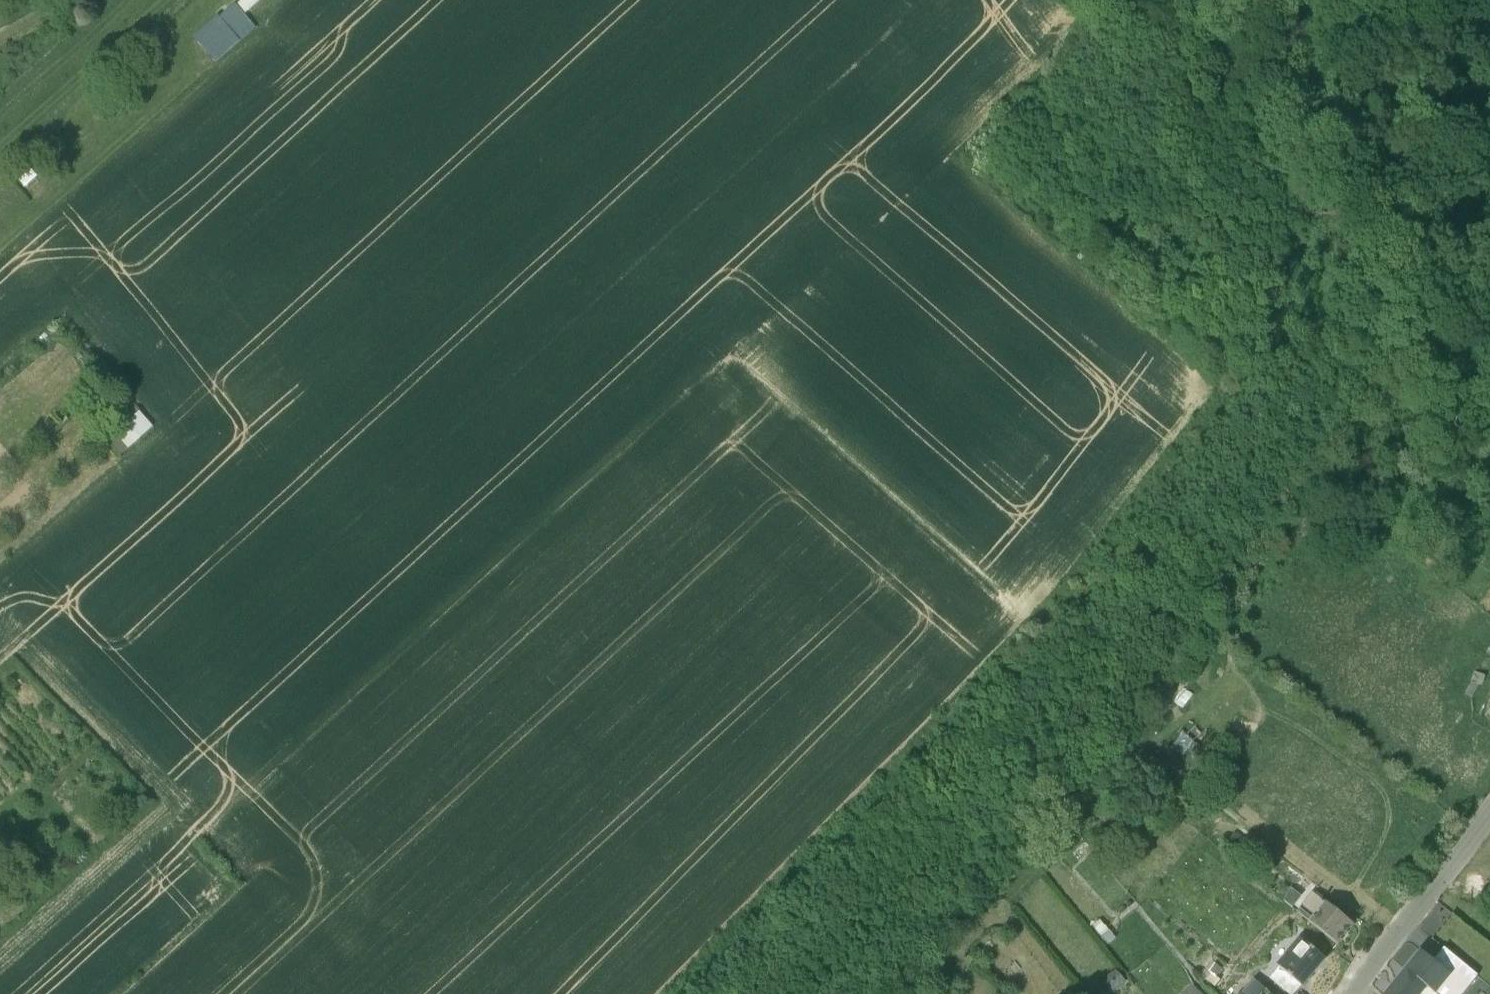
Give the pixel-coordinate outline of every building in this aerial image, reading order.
[(216,63),(256,29),(245,15),(261,0),(241,0),(236,5),(235,3),(220,17),(218,15),(193,37),(216,63)] [(114,438),(128,453),(157,426),(143,411),(114,438)] [(1151,756),(1143,766),(1156,777),(1164,768),(1151,756)] [(1306,904),(1304,906),(1315,915),(1310,920),(1314,923),(1337,944),(1353,926),(1314,894),(1306,904)] [(1325,959),(1300,938),(1277,966),(1279,967),(1270,978),(1289,993),(1294,993),(1301,986),(1302,987),(1325,959)] [(1406,970),(1436,993),(1438,993),(1442,993),(1449,984),(1461,993),(1464,993),(1478,976),(1455,957),(1445,969),(1433,960),(1422,951),(1406,970)] [(1127,983),(1116,970),(1104,980),(1114,993),(1127,983)] [(1386,993),(1438,993),(1436,993),(1406,970),(1386,993)] [(1197,993),(1199,992),(1192,984),(1182,993),(1197,993)]
